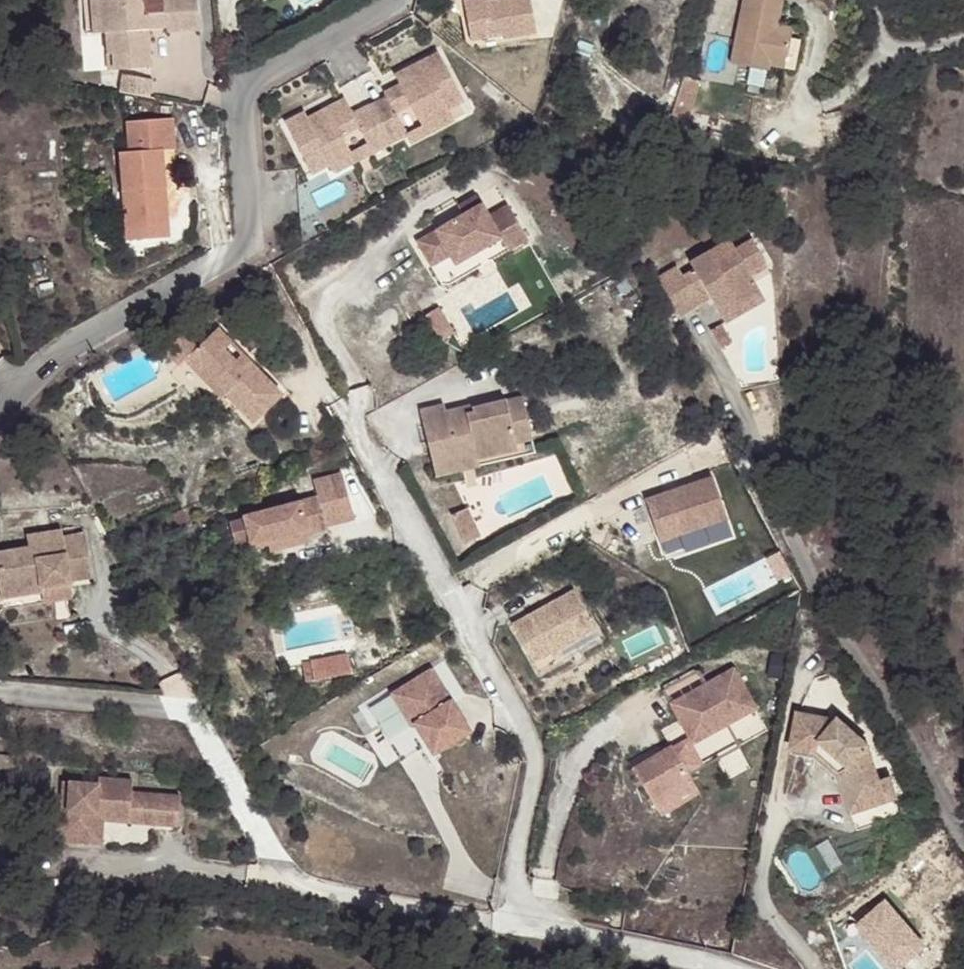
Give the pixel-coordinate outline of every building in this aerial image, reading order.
[(99,0),(83,0),(87,33),(102,31),(99,0)] [(102,31),(106,31),(149,26),(148,13),(143,14),(141,0),(99,0),(102,31)] [(143,14),(148,13),(166,12),(165,0),(141,0),(143,14)] [(166,12),(167,24),(168,31),(199,29),(197,0),(165,0),(166,12)] [(471,39),(504,33),(505,38),(537,32),(531,0),(465,0),(471,39)] [(732,60),(770,66),(770,70),(785,73),(791,42),(773,39),(776,29),(778,30),(784,0),(744,0),(732,60)] [(166,12),(148,13),(149,26),(167,24),(166,12)] [(149,26),(106,31),(108,52),(115,52),(116,68),(153,64),(149,26)] [(793,33),(778,30),(776,29),(773,39),(791,42),(793,33)] [(369,102),(389,140),(407,131),(447,110),(446,107),(463,97),(439,50),(401,68),(406,78),(398,82),(383,89),(386,94),(369,102)] [(770,66),(732,60),(730,68),(768,75),(770,70),(770,66)] [(393,72),(398,82),(406,78),(401,68),(393,72)] [(123,74),(120,91),(150,96),(154,78),(123,74)] [(673,102),(681,105),(688,76),(683,74),(673,102)] [(688,76),(681,105),(690,108),(699,80),(688,76)] [(323,115),(346,103),(343,95),(319,108),(323,115)] [(372,148),(389,140),(369,102),(351,111),(346,103),(323,115),(319,108),(306,115),(302,108),(283,119),(310,170),(328,160),(350,148),(342,133),(358,124),(367,140),(372,148)] [(447,110),(407,131),(411,139),(452,118),(447,110)] [(172,119),(127,122),(129,151),(119,152),(122,191),(126,191),(128,213),(138,212),(140,239),(166,237),(164,199),(157,199),(156,187),(163,186),(161,150),(173,150),(172,119)] [(333,169),(372,148),(367,140),(350,148),(328,160),(333,169)] [(163,186),(156,187),(157,199),(164,199),(163,186)] [(126,191),(122,191),(124,240),(140,239),(138,212),(128,213),(126,191)] [(430,264),(448,253),(467,242),(472,251),(481,245),(500,234),(507,247),(527,236),(506,201),(487,213),(475,192),(456,203),(461,211),(433,228),(415,238),(430,264)] [(733,306),(757,293),(745,272),(763,262),(750,240),(733,249),(727,240),(687,261),(691,270),(679,277),(673,266),(654,276),(674,313),(694,303),(687,292),(701,285),(708,296),(715,310),(731,301),(733,306)] [(467,242),(448,253),(453,262),(472,251),(467,242)] [(687,292),(694,303),(708,296),(701,285),(687,292)] [(762,301),(757,293),(733,306),(731,301),(715,310),(722,323),(762,301)] [(422,315),(437,342),(450,334),(435,308),(422,315)] [(234,344),(220,330),(200,350),(188,362),(227,400),(231,396),(258,424),(286,395),(252,362),(245,369),(239,363),(227,351),(234,344)] [(169,355),(182,368),(188,362),(200,350),(186,337),(169,355)] [(246,356),(239,363),(245,369),(252,362),(246,356)] [(522,402),(506,405),(509,417),(525,414),(522,402)] [(429,450),(432,464),(473,455),(476,463),(478,463),(516,454),(516,451),(514,444),(531,441),(525,414),(509,417),(506,405),(475,413),(472,413),(473,416),(448,422),(447,416),(445,409),(421,414),(425,433),(429,450)] [(474,410),(447,416),(448,422),(473,416),(472,413),(475,413),(474,410)] [(423,451),(429,450),(425,433),(420,434),(423,451)] [(514,444),(516,451),(532,447),(531,441),(514,444)] [(473,455),(432,464),(436,479),(480,469),(478,463),(476,463),(473,455)] [(331,522),(330,519),(357,512),(344,466),(315,474),(320,489),(246,509),(246,511),(252,533),(255,543),(270,539),(272,538),(271,534),(309,523),(310,527),(312,527),(331,522)] [(711,476),(657,496),(672,536),(677,549),(731,529),(726,516),(711,476)] [(469,503),(454,509),(465,532),(480,525),(469,503)] [(309,523),(271,534),(272,538),(270,539),(273,546),(314,534),(312,527),(310,527),(309,523)] [(85,567),(79,528),(60,530),(59,524),(23,529),(25,541),(0,545),(0,591),(37,585),(37,581),(65,576),(65,574),(64,570),(85,567)] [(480,525),(465,532),(467,538),(483,531),(480,525)] [(508,618),(535,668),(593,637),(565,586),(508,618)] [(430,659),(424,662),(442,694),(449,691),(430,659)] [(424,662),(376,690),(412,753),(467,723),(449,691),(442,694),(424,662)] [(705,681),(670,702),(693,741),(755,704),(732,665),(705,681)] [(662,689),(670,702),(705,681),(696,668),(662,689)] [(837,718),(798,710),(789,745),(813,750),(835,771),(842,792),(844,792),(850,810),(893,797),(886,776),(876,779),(866,746),(867,744),(839,716),(837,718)] [(633,767),(653,799),(692,776),(672,743),(633,767)] [(729,775),(747,768),(739,750),(722,757),(729,775)] [(48,836),(87,839),(89,809),(122,812),(123,805),(144,806),(143,820),(170,823),(173,793),(124,789),(125,777),(91,774),(91,780),(62,777),(60,806),(54,805),(50,805),(48,836)] [(56,777),(54,805),(60,806),(62,777),(56,777)] [(87,839),(94,840),(95,816),(143,820),(144,806),(123,805),(122,812),(89,809),(87,839)]
